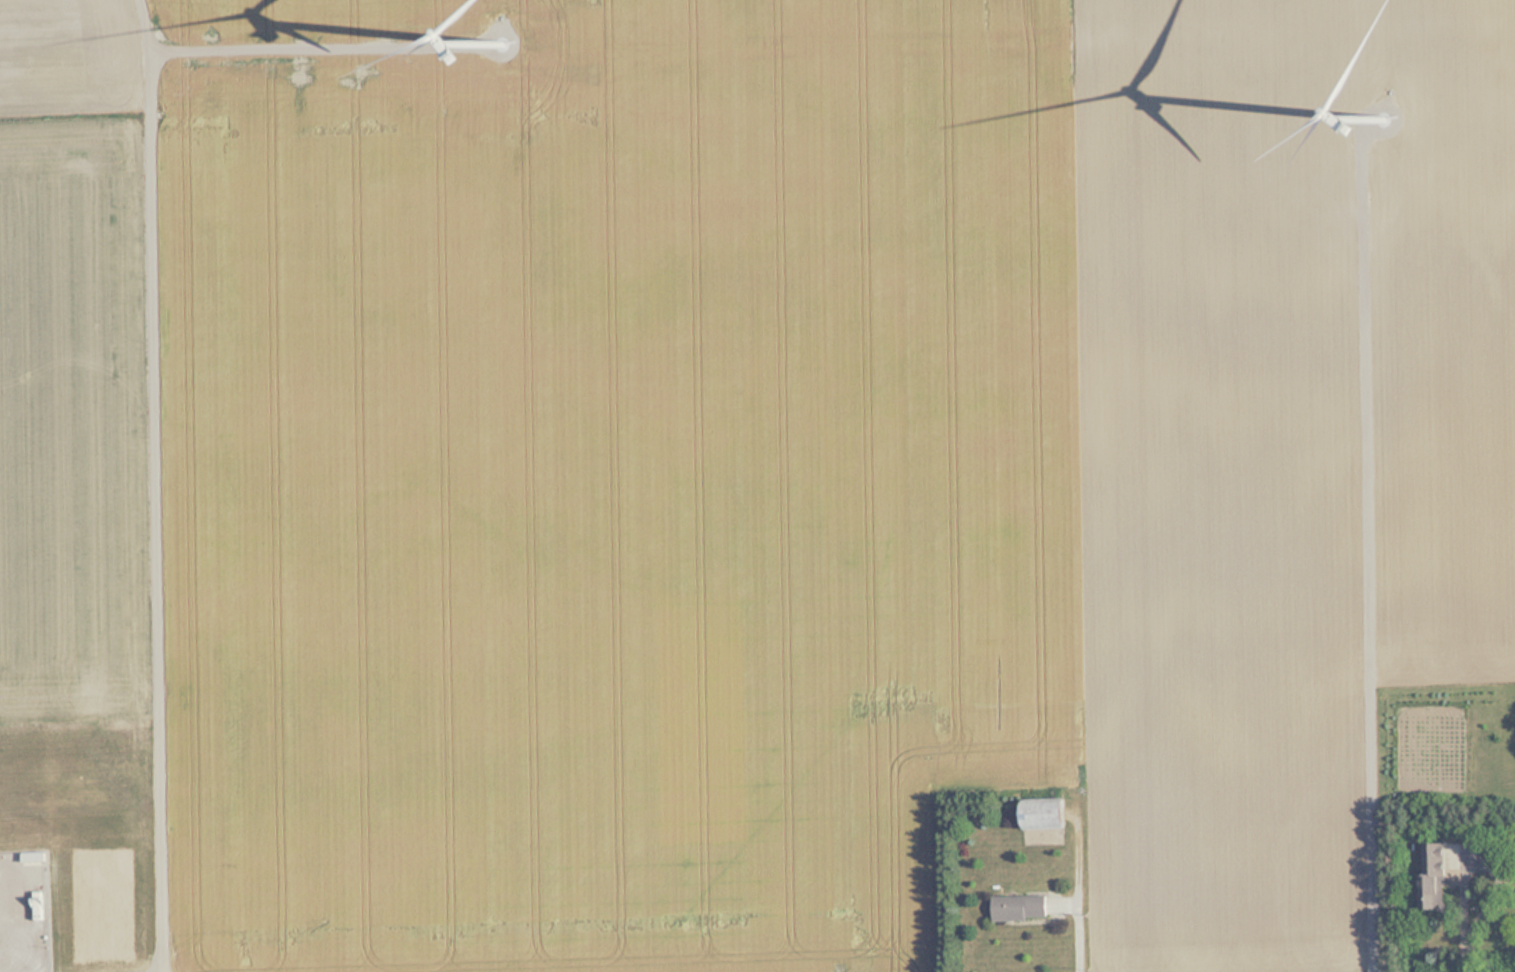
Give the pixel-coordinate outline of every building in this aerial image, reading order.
[(1071,828),(1071,798),(1021,799),(1021,829),(1071,828)] [(1448,910),(1447,843),(1425,844),(1426,911),(1448,910)] [(994,920),(1050,920),(1050,896),(994,896),(994,920)]
